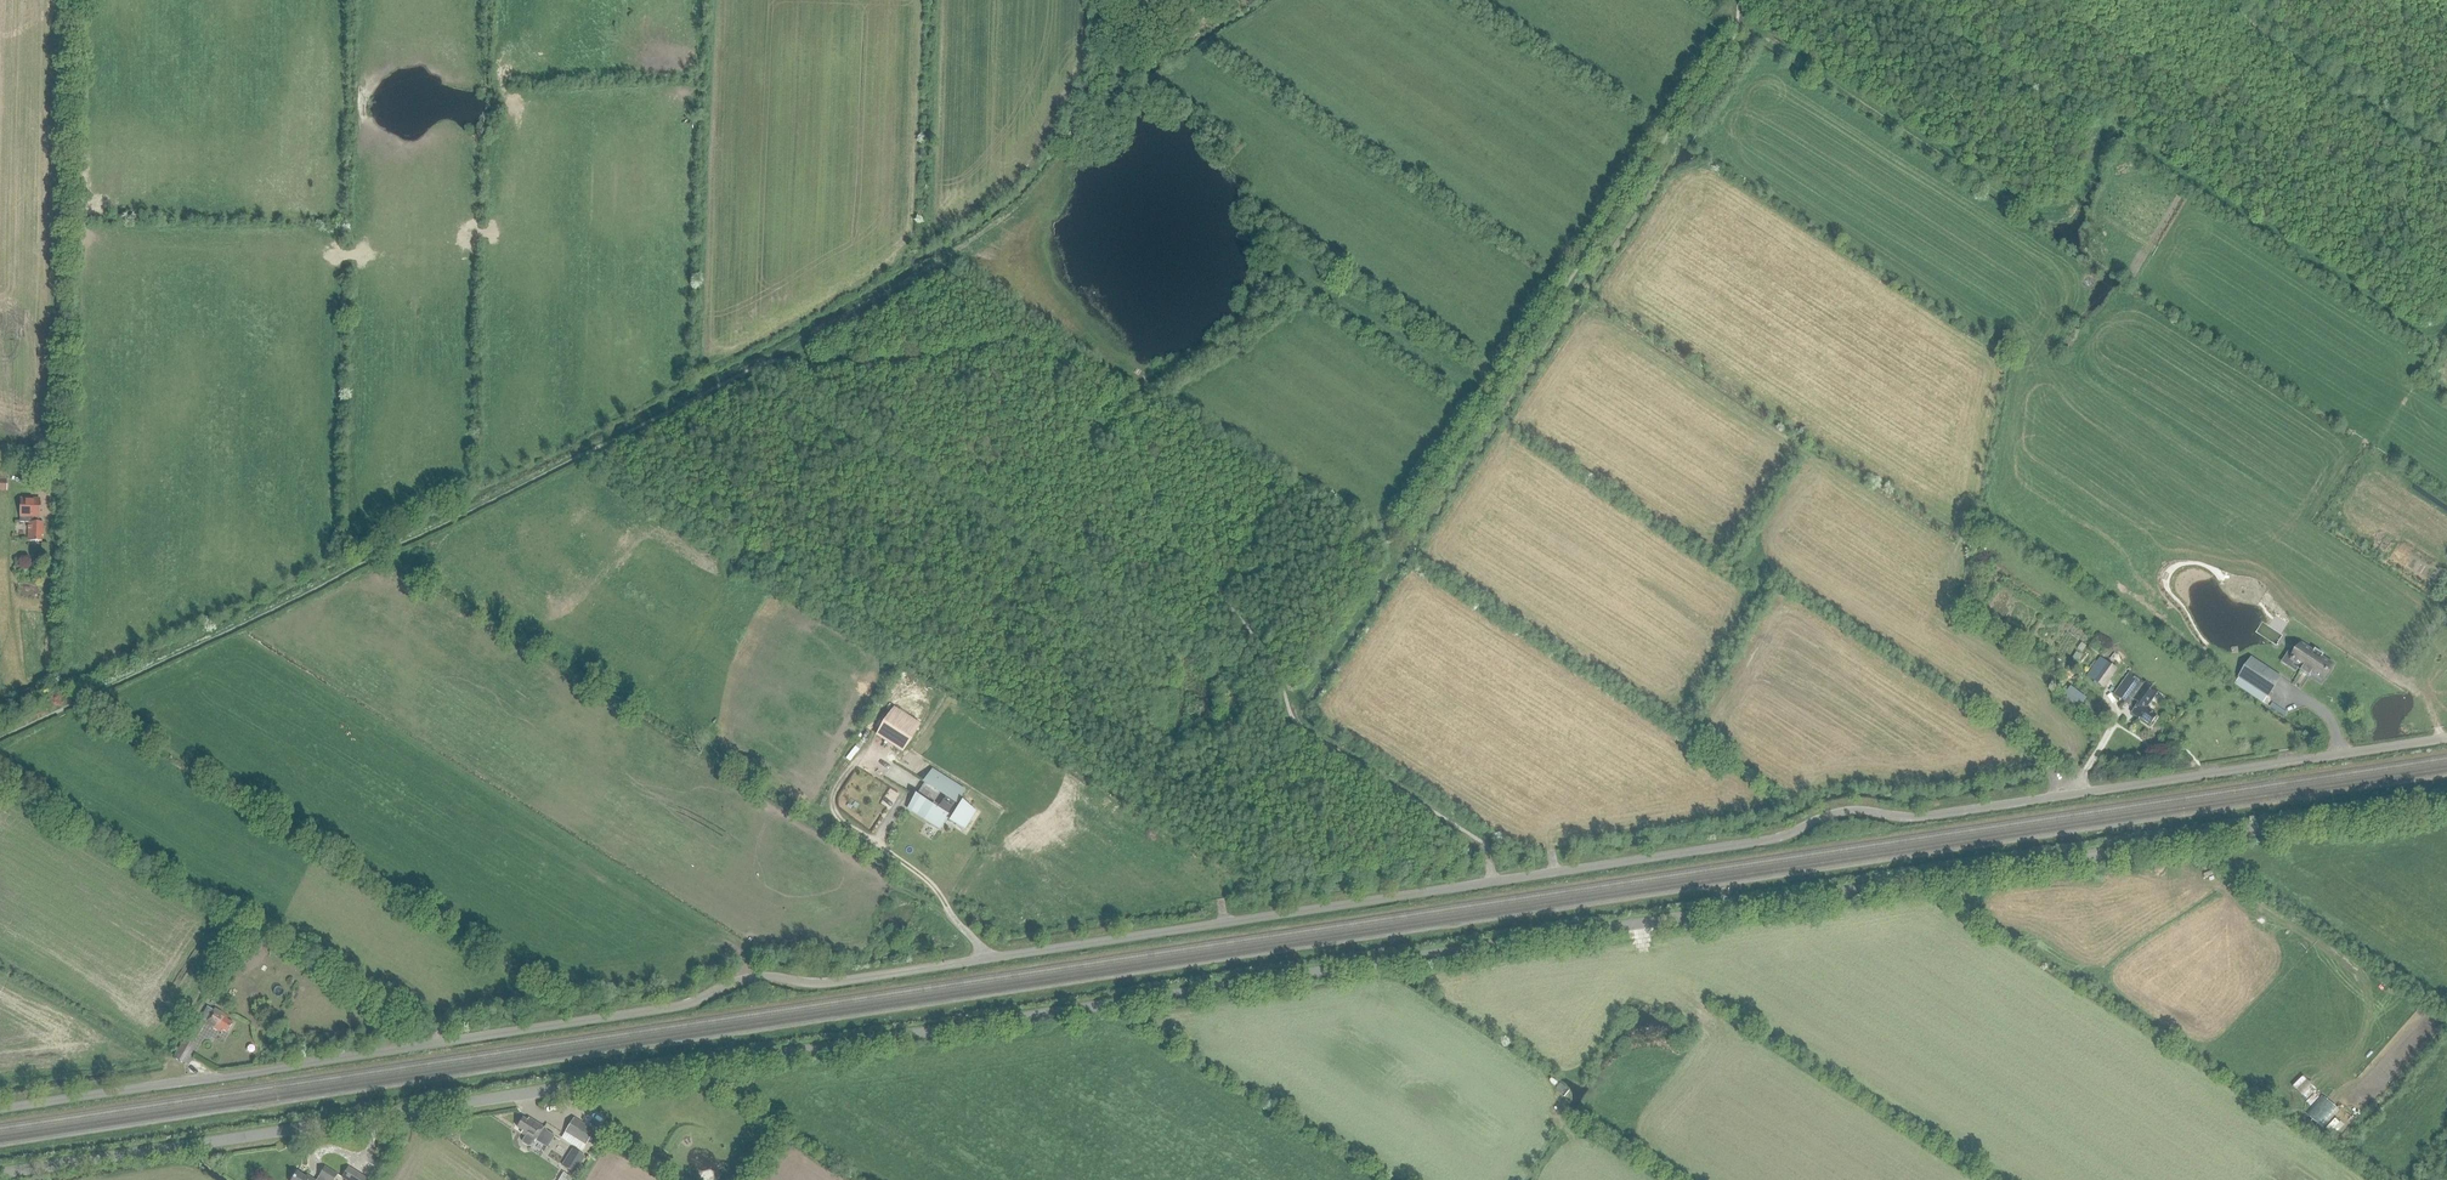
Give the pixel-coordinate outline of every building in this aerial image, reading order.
[(19,522),(27,522),(26,541),(29,541),(40,542),(40,536),(41,536),(42,523),(37,523),(38,513),(39,498),(20,497),(19,508),(19,522)] [(2324,676),(2329,669),(2328,669),(2332,664),(2301,644),(2292,658),(2293,661),(2302,667),(2300,671),(2309,676),(2310,674),(2320,681),(2324,676)] [(2084,679),(2103,689),(2115,667),(2097,657),(2084,679)] [(2268,695),(2279,678),(2250,659),(2239,676),(2268,695)] [(2139,719),(2140,717),(2150,725),(2157,715),(2149,710),(2150,708),(2147,706),(2158,691),(2146,683),(2145,684),(2130,673),(2114,694),(2134,709),(2131,713),(2139,719)] [(916,725),(892,709),(877,732),(878,733),(880,730),(903,745),(901,747),(902,748),(916,725)] [(939,828),(946,817),(962,827),(971,811),(956,801),(962,791),(930,771),(907,808),(939,828)] [(214,984),(208,994),(208,995),(214,999),(221,988),(215,984),(214,984)] [(220,1032),(222,1029),(227,1032),(232,1023),(227,1020),(228,1017),(215,1010),(214,1011),(207,1007),(201,1017),(202,1018),(189,1039),(194,1041),(207,1021),(206,1023),(220,1032)] [(189,1039),(186,1037),(173,1057),(185,1064),(197,1044),(194,1041),(189,1039)] [(2290,1085),(2304,1099),(2314,1089),(2301,1075),(2290,1085)] [(2310,1118),(2316,1107),(2311,1104),(2305,1114),(2310,1118)] [(543,1128),(528,1118),(527,1121),(523,1118),(517,1127),(522,1131),(521,1133),(525,1136),(522,1140),(523,1143),(527,1146),(530,1145),(532,1141),(534,1142),(535,1140),(546,1148),(553,1137),(542,1129),(543,1128)] [(585,1146),(593,1134),(572,1121),(564,1133),(585,1146)] [(561,1165),(573,1173),(584,1156),(572,1148),(561,1165)] [(337,1174),(325,1167),(319,1177),(318,1179),(334,1179),(337,1174)] [(348,1167),(341,1178),(345,1179),(370,1179),(348,1167)] [(307,1176),(306,1177),(297,1172),(292,1179),(314,1179),(307,1176)]
